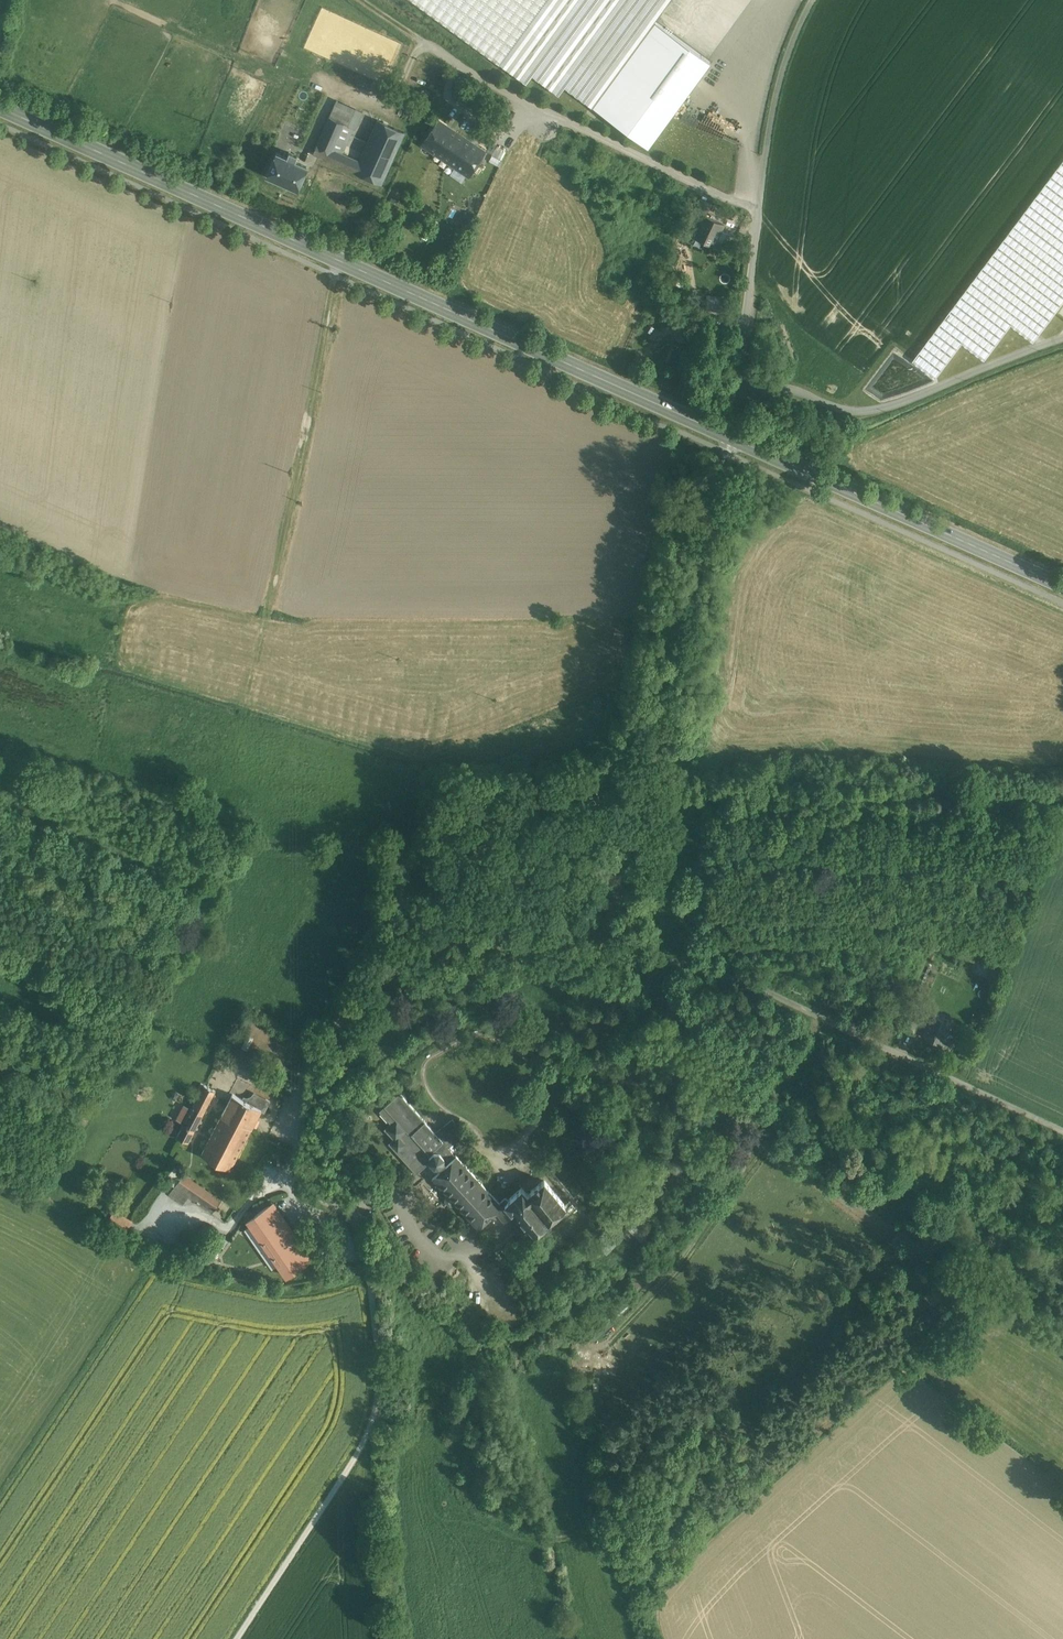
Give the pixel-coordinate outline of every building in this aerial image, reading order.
[(499,64),(546,0),(413,0),(499,64)] [(499,64),(526,83),(532,75),(559,95),(565,87),(591,107),(647,147),(710,61),(655,20),(670,0),(546,0),(499,64)] [(361,112),(336,101),(329,117),(345,124),(334,148),(343,153),(361,112)] [(345,124),(329,117),(313,153),(381,184),(405,132),(377,120),(359,160),(343,153),(334,148),(345,124)] [(485,151),(438,120),(422,144),(469,176),(485,151)] [(286,157),(276,152),(267,174),(297,187),(307,166),(295,160),(297,156),(288,152),(286,157)] [(913,361),(936,378),(963,343),(985,360),(1012,324),(1034,341),(1062,303),(1062,161),(913,361)] [(711,204),(699,198),(695,206),(703,209),(707,212),(711,204)] [(703,209),(695,206),(690,215),(698,219),(703,209)] [(724,224),(705,215),(695,237),(714,246),(714,245),(712,244),(718,231),(720,232),(724,224)] [(950,1023),(929,1014),(925,1021),(929,1023),(923,1037),(938,1043),(937,1046),(937,1049),(940,1051),(941,1052),(944,1052),(947,1050),(949,1047),(953,1036),(945,1032),(950,1023)] [(918,1022),(907,1017),(902,1030),(914,1034),(918,1022)] [(377,1051),(366,1061),(372,1067),(383,1057),(377,1051)] [(669,1072),(671,1087),(678,1086),(677,1083),(685,1082),(683,1070),(677,1071),(677,1069),(670,1070),(671,1072),(669,1072)] [(183,1126),(177,1136),(188,1142),(215,1090),(204,1084),(192,1108),(183,1126)] [(254,1092),(249,1102),(233,1093),(227,1104),(256,1119),(261,1109),(264,1111),(270,1100),(254,1092)] [(432,1178),(432,1177),(441,1169),(455,1156),(436,1133),(399,1093),(380,1110),(393,1123),(386,1129),(395,1139),(391,1143),(418,1173),(423,1168),(432,1178)] [(168,1118),(183,1126),(192,1108),(177,1100),(168,1118)] [(256,1119),(227,1104),(201,1154),(230,1169),(256,1119)] [(453,1120),(436,1133),(448,1147),(464,1134),(453,1120)] [(499,1202),(456,1155),(455,1156),(441,1169),(432,1177),(450,1196),(455,1202),(478,1227),(495,1211),(502,1205),(499,1202)] [(667,1164),(660,1174),(674,1184),(675,1183),(681,1174),(667,1164)] [(222,1200),(183,1174),(169,1195),(183,1205),(188,1197),(212,1214),(222,1200)] [(681,1174),(675,1183),(680,1186),(686,1178),(681,1174)] [(568,1206),(544,1179),(528,1193),(522,1186),(507,1199),(505,1197),(499,1202),(502,1205),(495,1211),(505,1222),(516,1211),(522,1216),(520,1218),(524,1222),(525,1221),(535,1231),(535,1230),(541,1236),(575,1206),(572,1203),(568,1206)] [(455,1202),(450,1196),(446,1197),(444,1201),(449,1207),(454,1206),(455,1202)] [(311,1259),(272,1203),(247,1220),(286,1276),(311,1259)] [(609,1234),(598,1244),(606,1252),(616,1241),(609,1234)] [(514,1237),(501,1249),(513,1262),(519,1256),(516,1252),(522,1246),(514,1237)] [(206,1247),(201,1260),(210,1263),(215,1251),(206,1247)] [(587,1329),(593,1337),(612,1325),(606,1316),(587,1329)]
